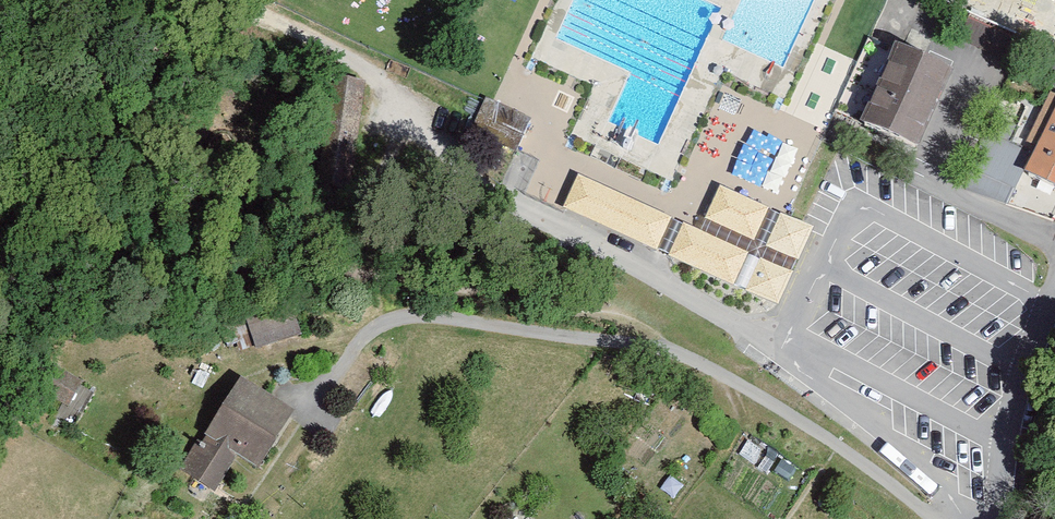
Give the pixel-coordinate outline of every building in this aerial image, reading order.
[(1039,43),(1054,5),(1054,0),(938,0),(1039,43)] [(908,151),(942,73),(867,41),(833,119),(908,151)] [(359,82),(323,77),(311,165),(347,171),(359,82)] [(1052,97),(1014,173),(1054,193),(1054,98),(1052,97)] [(774,309),(810,232),(785,220),(713,188),(693,230),(575,177),(559,212),(774,309)] [(279,301),(209,324),(215,340),(230,335),(235,351),(290,333),(279,301)] [(59,407),(73,383),(49,370),(35,394),(59,407)] [(288,417),(231,380),(172,470),(207,492),(230,456),(253,471),(288,417)] [(834,507),(819,492),(810,501),(824,516),(834,507)]
